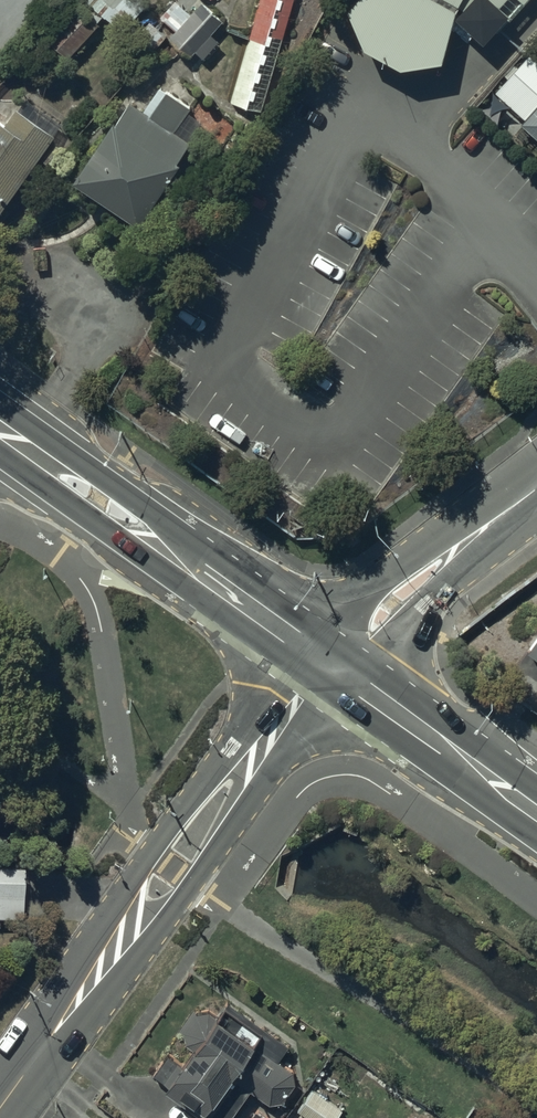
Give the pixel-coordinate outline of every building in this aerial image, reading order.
[(144,0),(82,0),(48,37),(69,57),(99,25),(97,23),(104,16),(122,33),(148,4),(144,0)] [(231,102),(261,112),(294,0),(261,0),(231,102)] [(353,5),(366,39),(401,57),(435,53),(452,0),(358,0),(353,5)] [(500,23),(520,0),(462,0),(500,23)] [(223,22),(204,3),(193,15),(177,1),(162,17),(177,31),(170,39),(190,58),(196,52),(204,59),(219,43),(211,35),(223,22)] [(529,55),(495,93),(523,119),(519,123),(536,139),(536,63),(529,55)] [(117,125),(114,123),(74,184),(140,227),(180,166),(178,165),(205,124),(189,113),(192,108),(161,87),(145,112),(131,103),(117,125)] [(55,137),(17,110),(5,127),(0,124),(0,211),(1,211),(55,137)] [(528,651),(536,658),(536,638),(528,651)] [(0,870),(0,920),(21,920),(22,870),(0,870)] [(196,1052),(183,1067),(168,1055),(154,1074),(171,1087),(166,1092),(178,1102),(181,1097),(196,1109),(193,1113),(200,1117),(204,1117),(208,1114),(213,1117),(231,1117),(251,1091),(269,1105),(271,1105),(272,1105),(274,1105),(275,1105),(277,1104),(278,1104),(280,1104),(281,1103),(282,1103),(284,1102),(285,1101),(286,1100),(287,1099),(289,1098),(290,1097),(291,1096),(291,1095),(292,1094),(293,1092),(294,1091),(294,1089),(295,1088),(295,1087),(295,1085),(295,1084),(295,1082),(295,1081),(295,1079),(295,1078),(295,1076),(294,1075),(294,1073),(293,1072),(292,1071),(292,1069),(280,1061),(291,1047),(231,1003),(219,1019),(218,1017),(217,1016),(215,1015),(214,1014),(212,1013),(210,1013),(209,1012),(207,1012),(205,1012),(203,1012),(202,1012),(200,1012),(198,1012),(196,1013),(195,1014),(193,1014),(191,1015),(190,1017),(189,1018),(187,1019),(186,1021),(185,1022),(185,1024),(184,1026),(183,1027),(183,1029),(183,1031),(183,1033),(183,1034),(183,1036),(184,1038),(184,1040),(185,1041),(186,1043),(187,1045),(188,1046),(189,1047),(191,1049),(192,1050),(193,1050),(196,1052)] [(297,1111),(306,1117),(338,1117),(343,1112),(312,1090),(297,1111)]
